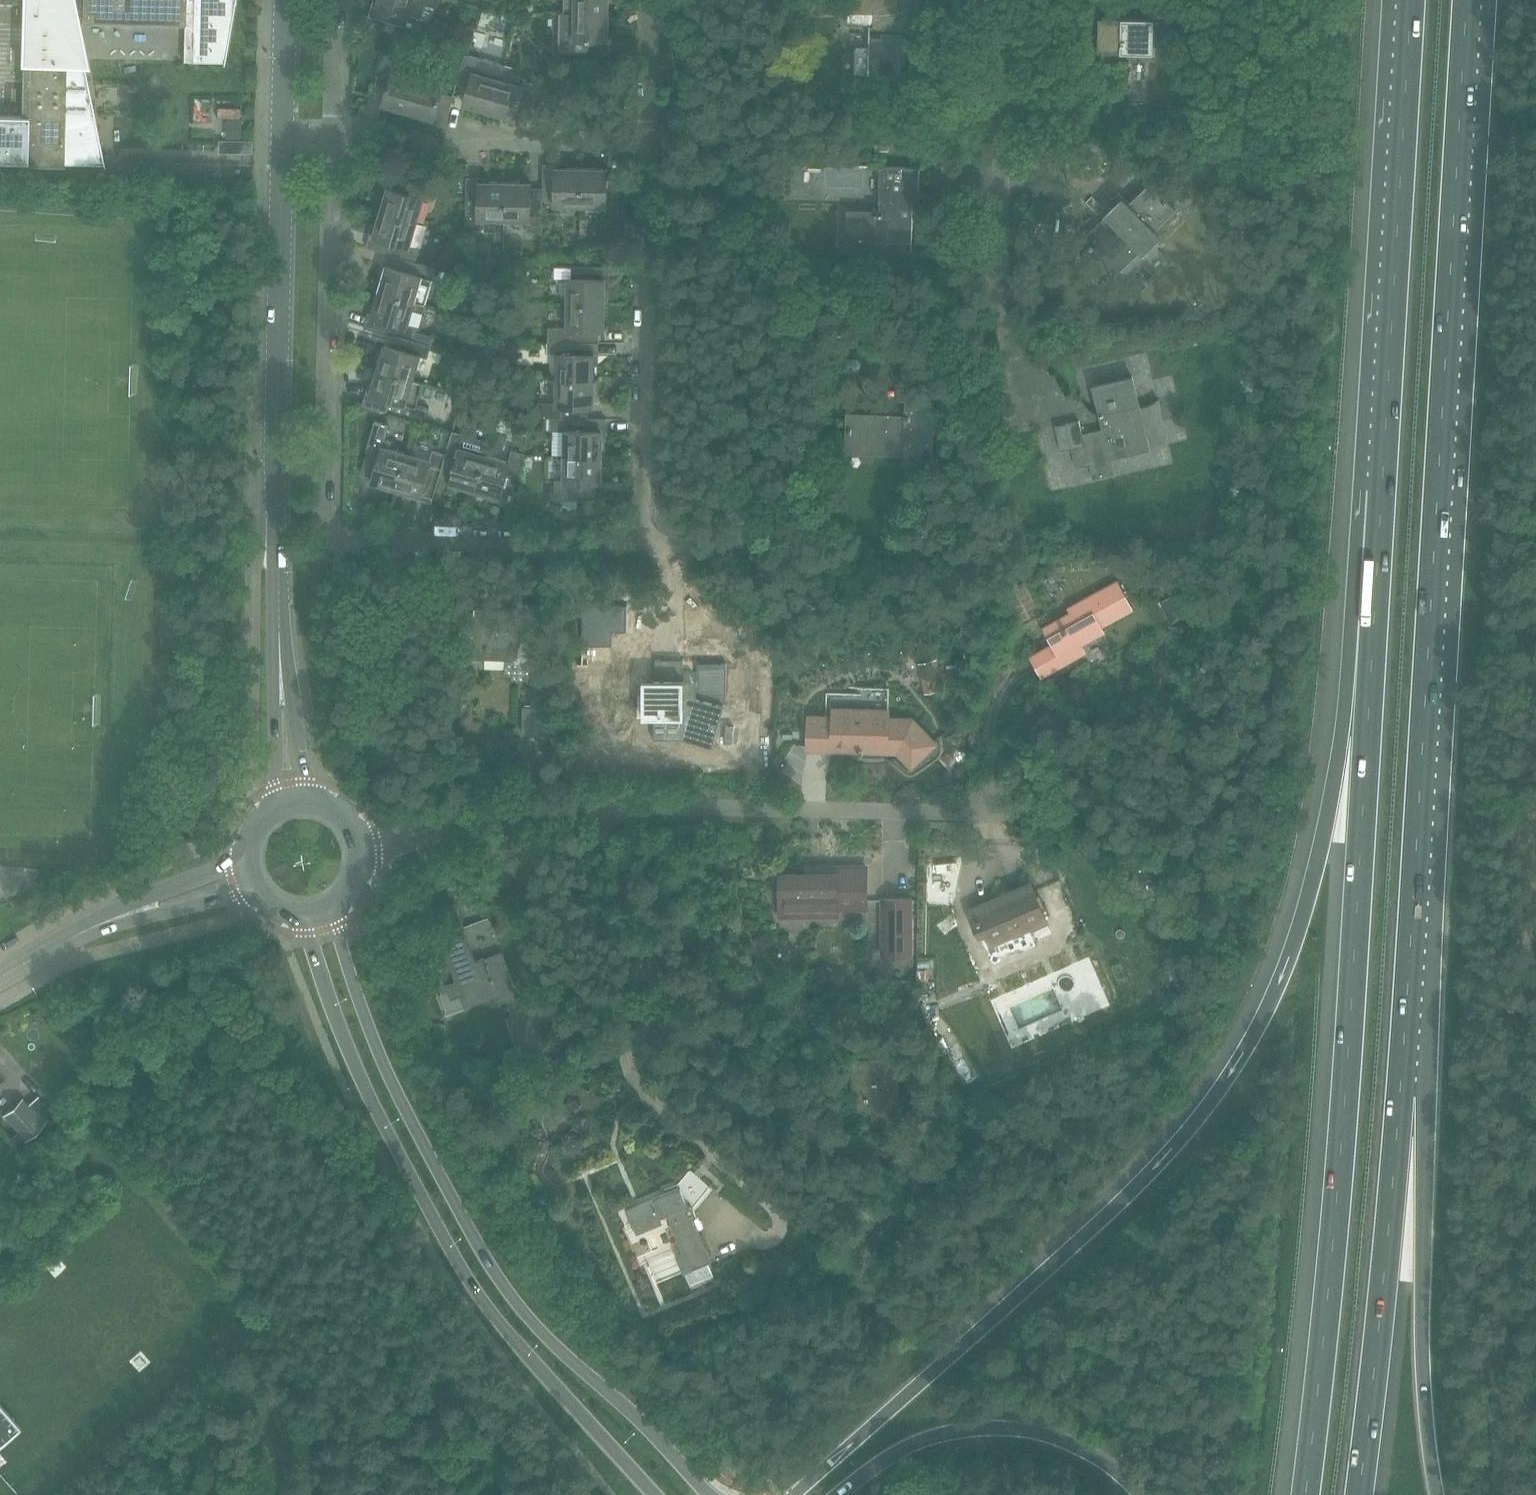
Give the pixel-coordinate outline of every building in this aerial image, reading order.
[(63,165),(63,164),(63,162),(102,163),(103,166),(104,165),(74,16),(82,16),(82,23),(83,23),(117,23),(117,24),(119,24),(119,23),(150,24),(152,25),(152,24),(183,25),(184,25),(183,61),(223,62),(223,64),(224,65),(235,0),(0,0),(0,2),(25,3),(24,3),(25,3),(24,61),(23,61),(21,116),(0,115),(0,161),(20,162),(20,164),(63,166),(63,165)] [(373,16),(369,15),(369,16),(406,26),(413,0),(378,0),(373,16)] [(559,13),(608,14),(609,0),(564,0),(564,11),(559,10),(559,13)] [(847,24),(873,24),(872,74),(861,73),(861,75),(894,75),(894,86),(917,87),(919,35),(911,34),(911,21),(947,9),(944,0),(848,0),(847,24)] [(1133,53),(1149,53),(1149,28),(1171,29),(1171,20),(1187,21),(1188,6),(1171,5),(1171,1),(1167,1),(1167,0),(1149,0),(1149,18),(1103,17),(1102,52),(1133,53)] [(608,14),(559,13),(559,51),(589,52),(590,39),(608,39),(608,14)] [(383,104),(408,112),(421,65),(411,62),(407,75),(393,71),(397,57),(384,54),(376,83),(388,87),(383,104)] [(463,104),(489,111),(503,64),(465,54),(457,83),(469,86),(463,104)] [(503,64),(489,111),(525,122),(524,126),(525,126),(537,85),(510,77),(513,67),(503,64)] [(421,65),(408,112),(444,122),(443,126),(444,126),(453,96),(441,92),(443,86),(428,82),(432,68),(421,65)] [(233,129),(234,111),(220,110),(219,128),(233,129)] [(543,163),(543,188),(543,200),(554,200),(554,204),(580,205),(581,168),(544,167),(544,163),(543,163)] [(879,212),(875,212),(874,212),(874,213),(849,212),(849,238),(911,240),(911,251),(912,251),(913,200),(910,200),(910,191),(919,191),(920,166),(880,165),(879,212)] [(607,168),(581,168),(580,205),(605,206),(605,213),(619,213),(620,173),(618,173),(618,179),(607,179),(607,168)] [(388,186),(381,211),(416,222),(423,198),(431,200),(435,187),(396,176),(396,177),(402,179),(399,189),(388,186)] [(482,218),(504,219),(505,182),(468,181),(468,177),(467,177),(466,229),(481,230),(482,218)] [(505,182),(504,219),(529,220),(528,228),(542,228),(543,200),(543,188),(542,188),(542,194),(530,194),(531,182),(505,182)] [(1090,250),(1082,258),(1102,278),(1102,279),(1114,269),(1108,263),(1133,240),(1144,252),(1156,240),(1150,234),(1176,210),(1150,183),(1125,209),(1126,210),(1115,220),(1109,213),(1083,239),(1090,246),(1088,248),(1090,250)] [(366,247),(395,255),(402,257),(405,246),(409,247),(416,222),(381,211),(370,247),(366,246),(366,247)] [(386,265),(379,290),(426,304),(433,280),(429,279),(432,266),(402,257),(395,255),(394,256),(400,258),(397,269),(386,265)] [(568,278),(567,303),(605,304),(605,267),(610,267),(610,266),(572,265),(572,266),(555,266),(555,278),(568,278)] [(365,325),(393,334),(400,336),(404,324),(408,325),(412,310),(423,313),(426,304),(379,290),(368,326),(365,324),(365,325)] [(548,341),(561,342),(595,343),(599,343),(599,341),(593,341),(593,329),(604,330),(605,304),(567,303),(567,328),(548,328),(548,341)] [(385,344),(377,369),(413,379),(420,356),(427,358),(431,345),(400,336),(393,334),(392,335),(398,337),(395,347),(385,344)] [(557,353),(556,379),(594,380),(595,343),(561,342),(561,353),(557,353)] [(413,379),(377,369),(367,405),(363,403),(363,405),(424,423),(429,408),(417,404),(423,383),(413,380),(413,379)] [(1055,426),(1061,450),(1072,447),(1076,467),(1090,463),(1093,477),(1114,472),(1110,458),(1150,449),(1133,376),(1093,385),(1103,430),(1082,434),(1079,420),(1055,426)] [(531,417),(551,417),(582,418),(582,416),(582,405),(594,406),(594,380),(556,379),(556,401),(530,402),(531,417)] [(904,461),(932,462),(934,393),(908,392),(908,386),(907,386),(906,414),(904,414),(904,416),(846,414),(846,415),(850,415),(850,427),(849,427),(848,432),(849,432),(849,444),(870,445),(869,451),(904,452),(904,461)] [(565,430),(564,456),(601,457),(602,419),(606,419),(606,418),(588,418),(588,417),(582,416),(582,418),(551,417),(551,430),(565,430)] [(371,481),(396,488),(406,452),(391,447),(392,443),(389,439),(385,438),(389,424),(375,420),(367,447),(368,447),(367,449),(368,449),(361,473),(362,473),(364,467),(375,470),(371,481)] [(450,482),(475,490),(486,454),(489,442),(452,431),(446,452),(442,466),(443,467),(442,468),(453,472),(450,482)] [(440,474),(442,468),(443,467),(442,466),(446,452),(433,449),(430,459),(406,452),(396,488),(431,498),(430,502),(431,502),(439,474),(440,474)] [(486,454),(475,490),(511,500),(510,504),(511,504),(525,454),(513,450),(510,461),(486,454)] [(601,457),(564,456),(564,479),(555,479),(555,499),(578,499),(578,494),(596,494),(596,493),(589,493),(590,482),(601,482),(601,457)] [(1083,605),(1061,616),(1044,626),(1053,642),(1031,654),(1042,675),(1080,655),(1076,647),(1104,632),(1101,627),(1133,610),(1117,581),(1081,601),(1083,605)] [(585,633),(612,634),(612,631),(612,625),(625,625),(625,631),(627,631),(628,605),(583,604),(583,633),(585,633)] [(476,609),(475,625),(474,658),(478,658),(478,657),(498,658),(498,659),(519,660),(520,640),(536,641),(537,606),(519,605),(519,611),(476,609)] [(698,680),(698,685),(698,696),(726,704),(727,663),(698,663),(698,680)] [(644,716),(666,717),(666,720),(682,720),(682,717),(690,719),(685,735),(712,743),(722,707),(696,699),(694,704),(682,701),(683,681),(655,681),(655,685),(644,684),(644,716)] [(826,692),(826,716),(809,716),(808,749),(810,750),(810,748),(820,749),(820,750),(822,750),(822,749),(831,749),(831,750),(839,750),(839,747),(846,747),(846,751),(848,751),(848,748),(860,748),(859,753),(863,753),(863,751),(888,752),(888,740),(903,740),(920,758),(936,743),(913,718),(889,718),(889,688),(849,687),(849,693),(826,692)] [(534,699),(534,707),(524,706),(523,733),(549,733),(549,707),(547,707),(547,700),(545,697),(536,697),(534,699)] [(866,866),(864,866),(823,867),(823,874),(780,874),(781,916),(782,916),(782,913),(838,912),(837,907),(867,907),(866,866)] [(969,910),(976,924),(982,921),(991,944),(1046,920),(1030,883),(1007,894),(1007,895),(995,900),(995,899),(969,910)] [(883,898),(883,925),(889,925),(889,954),(883,954),(883,955),(911,955),(911,898),(883,898)] [(515,985),(503,952),(492,925),(466,935),(464,931),(463,931),(464,935),(442,944),(442,945),(446,943),(460,978),(446,984),(449,992),(440,995),(446,1011),(515,985)] [(900,1107),(897,1076),(896,1056),(852,1059),(855,1110),(900,1107)] [(4,1114),(25,1138),(43,1122),(22,1098),(4,1114)] [(685,1271),(691,1287),(715,1278),(708,1262),(712,1260),(692,1213),(693,1213),(694,1211),(695,1210),(694,1208),(694,1206),(694,1207),(710,1187),(689,1170),(678,1183),(680,1187),(626,1209),(634,1229),(668,1215),(682,1251),(676,1253),(683,1272),(685,1271)] [(4,1444),(3,1443),(13,1434),(14,1435),(15,1434),(14,1433),(20,1428),(14,1420),(15,1420),(14,1418),(13,1419),(0,1405),(1,1404),(0,1403),(0,1446),(2,1444),(3,1445),(4,1444)]
